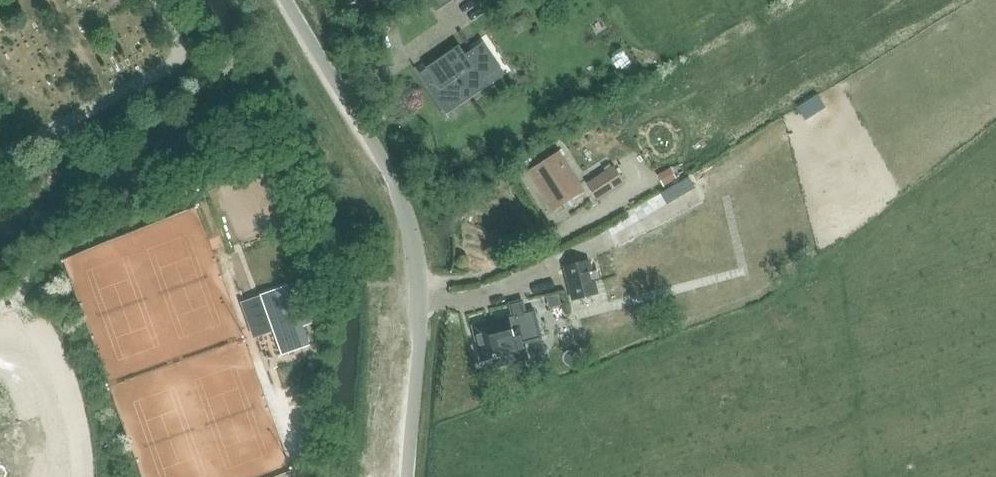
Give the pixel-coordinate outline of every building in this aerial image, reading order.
[(436,12),(453,0),(455,3),(457,2),(455,0),(427,0),(436,12)] [(419,73),(418,74),(446,115),(447,114),(446,113),(486,85),(482,80),(499,69),(483,45),(484,44),(483,43),(465,55),(462,50),(459,46),(426,68),(429,73),(422,78),(419,73)] [(558,155),(531,172),(554,208),(580,191),(558,155)] [(657,174),(663,185),(676,178),(670,167),(657,174)] [(614,169),(589,185),(597,199),(622,182),(614,169)] [(688,178),(661,194),(667,204),(694,188),(688,178)] [(564,268),(572,300),(597,293),(589,261),(564,268)] [(265,312),(281,356),(310,345),(288,284),(259,295),(265,312)] [(474,326),(483,361),(492,359),(494,368),(529,359),(525,344),(543,339),(535,310),(474,326)]
